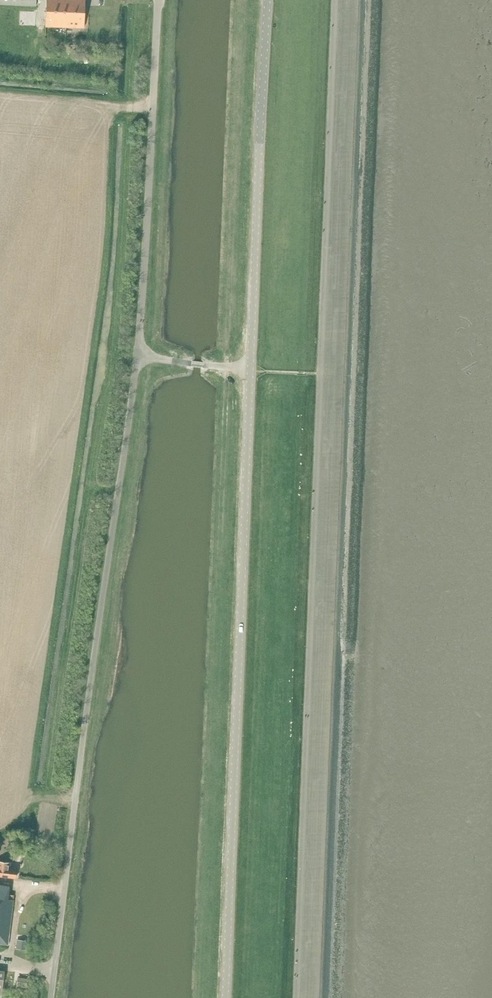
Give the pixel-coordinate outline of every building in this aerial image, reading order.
[(44,26),(46,26),(74,28),(75,5),(85,6),(85,0),(46,0),(44,25),(44,26)] [(75,5),(74,28),(84,28),(85,6),(75,5)] [(17,878),(18,869),(10,868),(10,862),(0,861),(0,875),(17,878)] [(9,945),(15,899),(9,898),(10,885),(0,883),(0,944),(9,945)]
